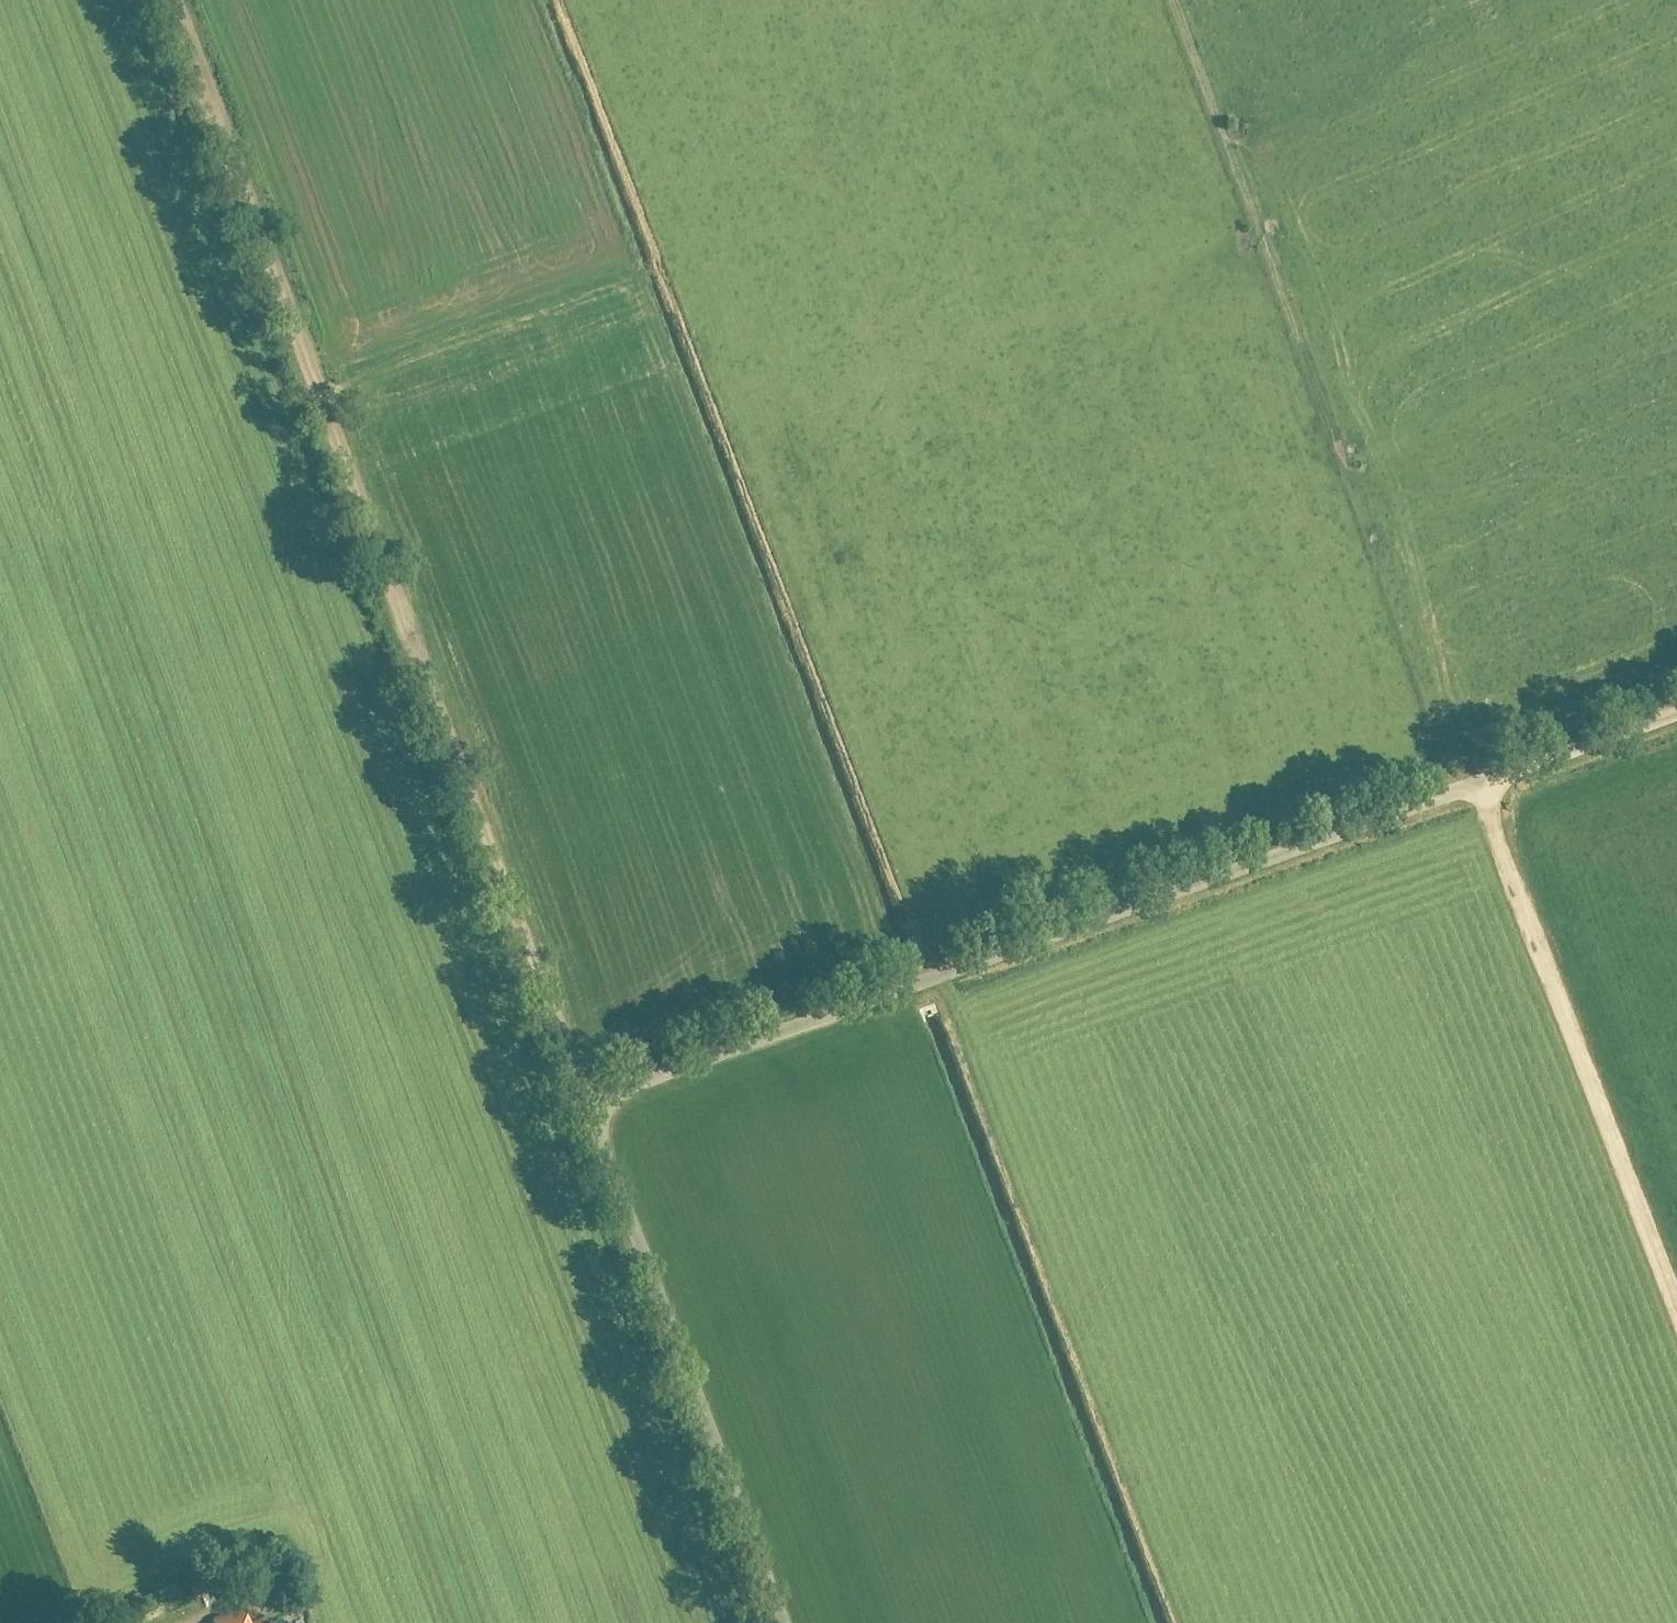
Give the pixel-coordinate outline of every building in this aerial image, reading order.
[(243,1606),(214,1620),(215,1622),(251,1622),(243,1606)]
